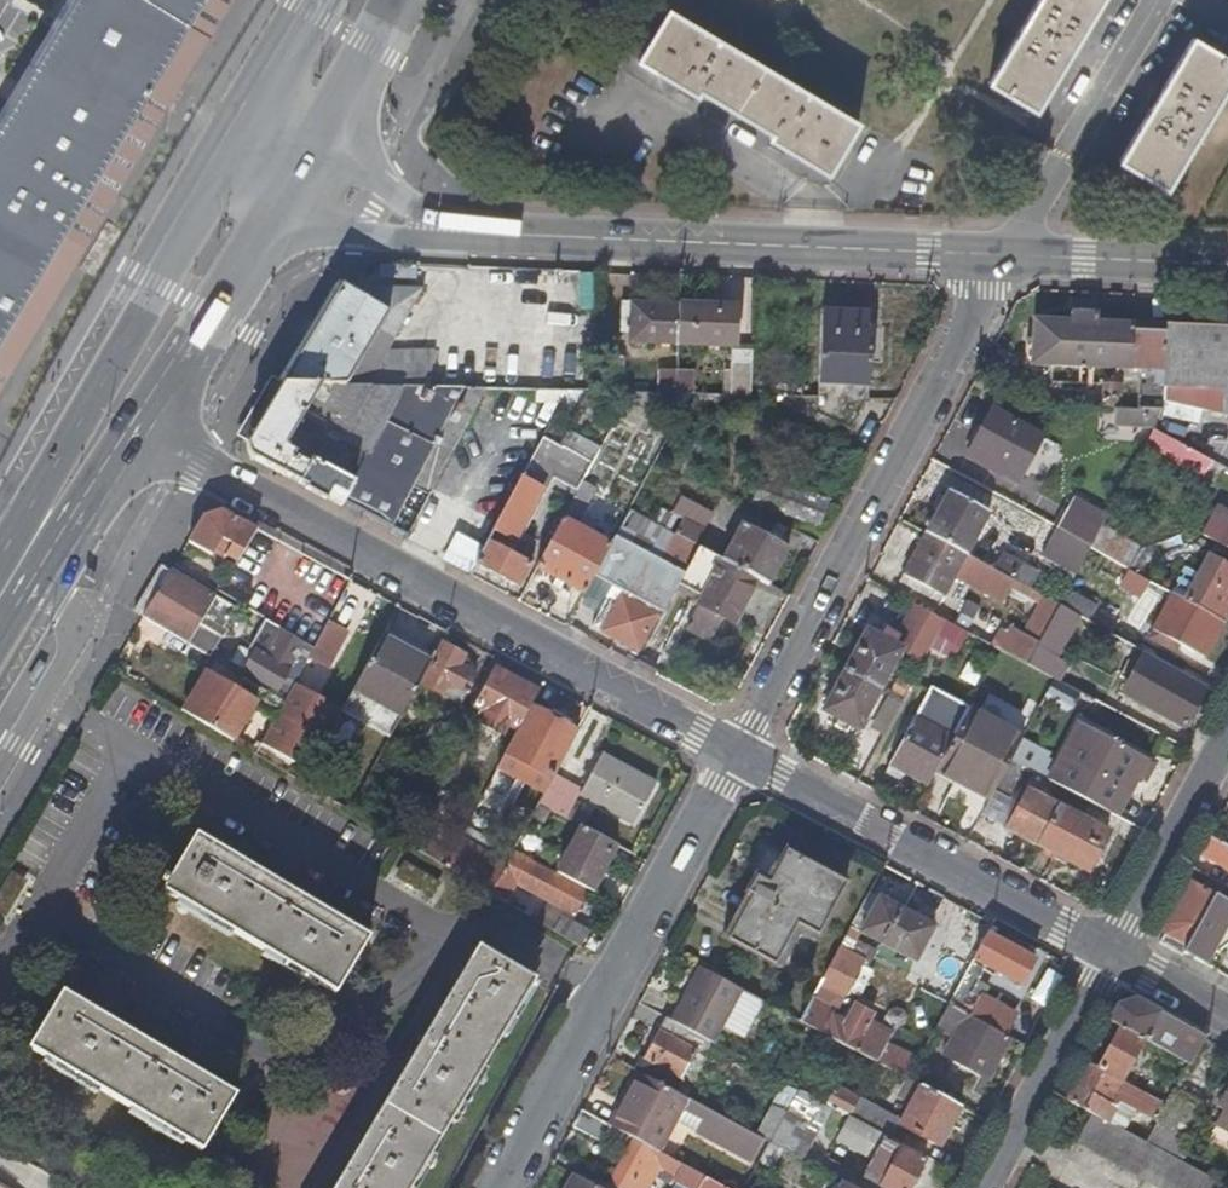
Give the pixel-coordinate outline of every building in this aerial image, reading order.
[(0,120),(0,388),(232,0),(72,0),(0,120)] [(988,77),(1035,105),(1067,51),(1071,54),(1082,37),(1077,34),(1098,0),(1033,0),(988,77)] [(858,116),(666,5),(634,56),(675,80),(671,87),(690,98),(697,87),(767,128),(761,138),(780,149),(782,144),(826,170),(858,116)] [(1189,38),(1158,91),(1153,88),(1142,106),(1147,108),(1114,163),(1163,192),(1227,82),(1227,60),(1189,38)] [(595,309),(597,273),(580,272),(579,308),(595,309)] [(337,292),(279,390),(403,394),(429,395),(447,364),(386,359),(425,295),(337,292)] [(623,344),(671,346),(673,310),(624,308),(623,344)] [(724,311),(673,310),(671,346),(671,349),(720,351),(722,351),(722,349),(724,311)] [(569,334),(570,316),(516,314),(515,332),(569,334)] [(815,315),(812,417),(844,433),(860,406),(863,405),(866,335),(861,335),(861,317),(815,315)] [(1027,370),(1075,371),(1076,334),(1066,334),(1066,326),(1046,326),(1046,330),(1028,330),(1027,370)] [(1076,334),(1075,371),(1147,375),(1148,333),(1109,332),(1109,328),(1090,327),(1089,335),(1076,334)] [(1155,390),(1218,393),(1216,418),(1227,418),(1227,334),(1160,331),(1155,390)] [(719,403),(744,403),(745,350),(722,349),(722,351),(720,351),(719,403)] [(581,378),(582,362),(534,361),(533,377),(581,378)] [(1096,395),(1117,399),(1120,382),(1099,377),(1096,395)] [(669,403),(687,404),(688,382),(670,382),(670,385),(669,403)] [(652,403),(669,403),(670,385),(653,385),(652,403)] [(240,441),(247,445),(279,390),(272,386),(240,441)] [(342,506),(403,394),(279,390),(247,445),(251,461),(254,463),(338,507),(339,506),(340,506),(340,505),(341,505),(342,506)] [(342,506),(409,541),(440,482),(425,474),(468,396),(429,395),(403,394),(342,506)] [(627,402),(613,428),(631,437),(640,422),(677,422),(687,404),(669,403),(652,403),(627,402)] [(1150,415),(1110,414),(1110,430),(1150,431),(1150,415)] [(1038,441),(989,415),(963,463),(1012,489),(1038,441)] [(1150,431),(1150,435),(1197,460),(1214,428),(1191,417),(1150,415),(1150,431)] [(1197,460),(1150,435),(1142,449),(1174,465),(1172,468),(1194,480),(1203,464),(1197,460)] [(483,554),(476,567),(518,589),(530,567),(511,556),(551,484),(576,498),(581,488),(591,468),(543,444),(483,554)] [(755,479),(745,505),(817,532),(827,505),(755,479)] [(576,498),(567,515),(582,523),(596,496),(581,488),(576,498)] [(946,495),(925,536),(967,559),(989,518),(946,495)] [(653,527),(696,549),(713,518),(679,500),(670,516),(661,511),(653,527)] [(608,549),(592,579),(617,592),(605,615),(601,613),(593,629),(637,653),(652,624),(625,610),(631,600),(662,616),(674,592),(696,549),(653,527),(628,513),(608,549)] [(1056,530),(1090,548),(1099,531),(1064,513),(1056,530)] [(202,520),(187,546),(216,563),(219,557),(236,567),(256,534),(254,533),(222,516),(202,520)] [(562,525),(536,573),(582,597),(592,579),(608,549),(562,525)] [(739,527),(720,563),(756,582),(766,587),(785,551),(777,547),(766,541),(739,527)] [(1221,531),(1213,527),(1204,543),(1227,556),(1227,535),(1221,531)] [(772,528),(766,541),(777,547),(783,534),(772,528)] [(1087,552),(1090,548),(1056,530),(1040,559),(1073,577),(1087,552)] [(1090,548),(1087,552),(1127,574),(1138,552),(1099,531),(1090,548)] [(967,559),(925,536),(897,587),(927,602),(931,595),(943,602),(951,587),(998,611),(1006,595),(1034,609),(1015,645),(1004,639),(996,653),(1025,667),(1055,610),(1057,607),(1027,591),(989,571),(967,559)] [(444,564),(470,578),(476,567),(483,554),(457,539),(444,564)] [(720,563),(696,549),(674,592),(690,600),(687,604),(697,609),(694,615),(720,629),(725,621),(732,625),(756,582),(720,563)] [(1182,603),(1221,624),(1227,611),(1227,568),(1204,555),(1191,578),(1194,580),(1182,603)] [(997,556),(989,571),(1027,591),(1035,576),(997,556)] [(134,617),(142,622),(168,578),(159,573),(134,617)] [(1148,585),(1127,574),(1119,589),(1139,600),(1148,585)] [(173,579),(146,624),(210,663),(222,645),(211,639),(197,630),(213,604),(173,579)] [(1057,607),(1055,610),(1077,621),(1085,625),(1092,611),(1064,595),(1057,607)] [(1182,603),(1172,598),(1149,641),(1173,653),(1177,645),(1204,660),(1223,625),(1221,624),(1182,603)] [(197,630),(211,639),(227,612),(213,604),(197,630)] [(932,641),(942,623),(908,605),(899,622),(932,641)] [(1055,610),(1025,667),(1052,682),(1059,685),(1069,666),(1057,659),(1077,621),(1055,610)] [(720,629),(694,615),(685,633),(711,647),(720,629)] [(965,636),(942,623),(932,641),(927,651),(950,663),(965,636)] [(296,672),(308,651),(265,625),(248,653),(253,656),(242,673),(275,693),(288,673),(294,677),(296,672)] [(862,635),(841,674),(876,693),(897,654),(862,635)] [(376,640),(347,693),(396,719),(425,667),(376,640)] [(296,672),(309,679),(313,681),(330,651),(313,642),(308,651),(296,672)] [(463,659),(441,647),(417,692),(455,713),(471,682),(455,674),(463,659)] [(1205,689),(1140,654),(1118,696),(1182,731),(1205,689)] [(294,677),(279,703),(289,708),(297,695),(300,696),(309,679),(296,672),(294,677)] [(525,710),(534,694),(493,672),(472,711),(482,716),(475,729),(495,739),(502,725),(514,732),(525,710)] [(876,693),(841,674),(819,713),(854,733),(876,693)] [(278,704),(236,679),(228,691),(206,678),(182,718),(227,744),(249,708),(269,721),(278,704)] [(885,768),(923,789),(932,773),(965,710),(966,709),(928,688),(885,768)] [(881,737),(898,705),(885,698),(868,731),(881,737)] [(574,736),(525,710),(514,732),(492,773),(540,798),(550,780),(574,736)] [(932,773),(986,803),(990,796),(1007,764),(1020,740),(965,710),(932,773)] [(419,743),(436,753),(448,729),(431,720),(419,743)] [(267,725),(249,757),(297,785),(314,753),(267,725)] [(1074,728),(1044,784),(1061,793),(1083,805),(1113,821),(1133,784),(1143,765),(1074,728)] [(653,788),(598,758),(576,798),(631,828),(653,788)] [(1023,773),(1007,764),(990,796),(1006,804),(1023,773)] [(1143,765),(1133,784),(1141,788),(1151,769),(1143,765)] [(540,798),(535,807),(557,819),(570,795),(563,792),(565,788),(550,780),(540,798)] [(1003,832),(1032,847),(1053,808),(1024,793),(1003,832)] [(1083,805),(1061,793),(1053,808),(1074,820),(1083,805)] [(1053,808),(1032,847),(1084,875),(1105,836),(1074,820),(1053,808)] [(364,923),(190,822),(157,879),(330,980),(364,923)] [(578,831),(553,876),(588,896),(614,851),(578,831)] [(1207,838),(1198,855),(1227,872),(1227,850),(1207,838)] [(440,870),(486,897),(503,866),(457,839),(444,864),(440,870)] [(503,866),(486,897),(496,903),(507,884),(550,907),(538,928),(578,952),(586,937),(574,930),(590,901),(518,862),(520,857),(511,852),(503,866)] [(842,886),(782,853),(765,885),(753,879),(743,894),(749,898),(724,943),(770,969),(793,929),(812,939),(842,886)] [(1183,883),(1157,931),(1163,951),(1181,960),(1183,956),(1203,966),(1215,943),(1223,946),(1227,942),(1227,905),(1183,883)] [(865,896),(847,929),(859,936),(912,965),(931,931),(865,896)] [(859,936),(847,929),(835,951),(847,958),(859,936)] [(321,1187),(395,1187),(523,976),(469,943),(321,1187)] [(981,945),(947,1008),(961,1015),(980,978),(1015,997),(1029,971),(1012,961),(997,953),(981,945)] [(1015,955),(1000,947),(997,953),(1012,961),(1015,955)] [(847,958),(835,951),(819,982),(841,994),(858,964),(847,958)] [(757,1004),(691,968),(662,1022),(699,1042),(708,1047),(718,1027),(738,1038),(757,1004)] [(224,1077),(52,976),(19,1033),(191,1133),(224,1077)] [(841,994),(819,982),(795,1025),(818,1037),(828,1018),(841,994)] [(1006,1017),(974,1000),(965,1018),(972,1021),(995,1034),(997,1035),(1006,1017)] [(1114,1033),(1139,1047),(1156,1016),(1132,1003),(1113,1008),(1103,1027),(1114,1033)] [(961,1015),(947,1008),(934,1031),(945,1037),(955,1042),(945,1059),(977,1076),(987,1058),(995,1062),(1007,1040),(997,1035),(995,1034),(972,1021),(965,1018),(961,1015)] [(828,1018),(818,1037),(823,1040),(900,1081),(905,1084),(915,1067),(883,1050),(866,1040),(870,1031),(875,1023),(870,1021),(872,1018),(857,1010),(855,1013),(851,1010),(842,1026),(828,1018)] [(662,1022),(658,1020),(631,1072),(635,1074),(671,1093),(699,1042),(662,1022)] [(1202,1041),(1180,1029),(1164,1060),(1185,1071),(1202,1041)] [(888,1041),(870,1031),(866,1040),(883,1050),(888,1041)] [(1139,1047),(1114,1033),(1092,1074),(1118,1086),(1139,1047)] [(945,1059),(955,1042),(945,1037),(936,1053),(945,1059)] [(987,1058),(977,1076),(985,1080),(995,1062),(987,1058)] [(1092,1074),(1081,1068),(1063,1103),(1089,1117),(1105,1126),(1112,1114),(1145,1130),(1153,1114),(1160,1117),(1164,1109),(1156,1105),(1118,1086),(1092,1074)] [(671,1093),(635,1074),(616,1110),(623,1113),(613,1131),(619,1134),(644,1148),(656,1154),(672,1124),(748,1164),(760,1141),(671,1093)] [(1227,1135),(1227,1080),(1216,1102),(1224,1107),(1213,1127),(1227,1135)] [(905,1084),(900,1081),(888,1103),(904,1111),(896,1127),(835,1094),(826,1111),(827,1112),(842,1120),(884,1142),(887,1143),(894,1131),(933,1152),(955,1111),(905,1084)] [(793,1094),(766,1144),(777,1150),(800,1162),(827,1112),(826,1111),(793,1094)] [(1156,1105),(1164,1109),(1169,1101),(1170,1098),(1162,1094),(1156,1105)] [(1160,1117),(1144,1147),(1172,1162),(1197,1115),(1169,1101),(1164,1109),(1160,1117)] [(623,1113),(616,1110),(607,1128),(613,1131),(623,1113)] [(607,1128),(576,1112),(567,1128),(597,1144),(602,1134),(615,1141),(619,1134),(613,1131),(607,1128)] [(1089,1117),(1073,1146),(1150,1187),(1222,1187),(1172,1162),(1144,1147),(1105,1126),(1089,1117)] [(842,1120),(836,1134),(877,1155),(861,1184),(868,1187),(913,1187),(923,1170),(881,1148),(884,1142),(842,1120)] [(777,1150),(766,1144),(754,1166),(765,1171),(777,1150)] [(644,1148),(642,1153),(628,1146),(607,1184),(614,1187),(642,1187),(654,1167),(669,1175),(667,1178),(684,1187),(718,1187),(656,1154),(644,1148)] [(568,1177),(562,1187),(589,1187),(568,1177)]
